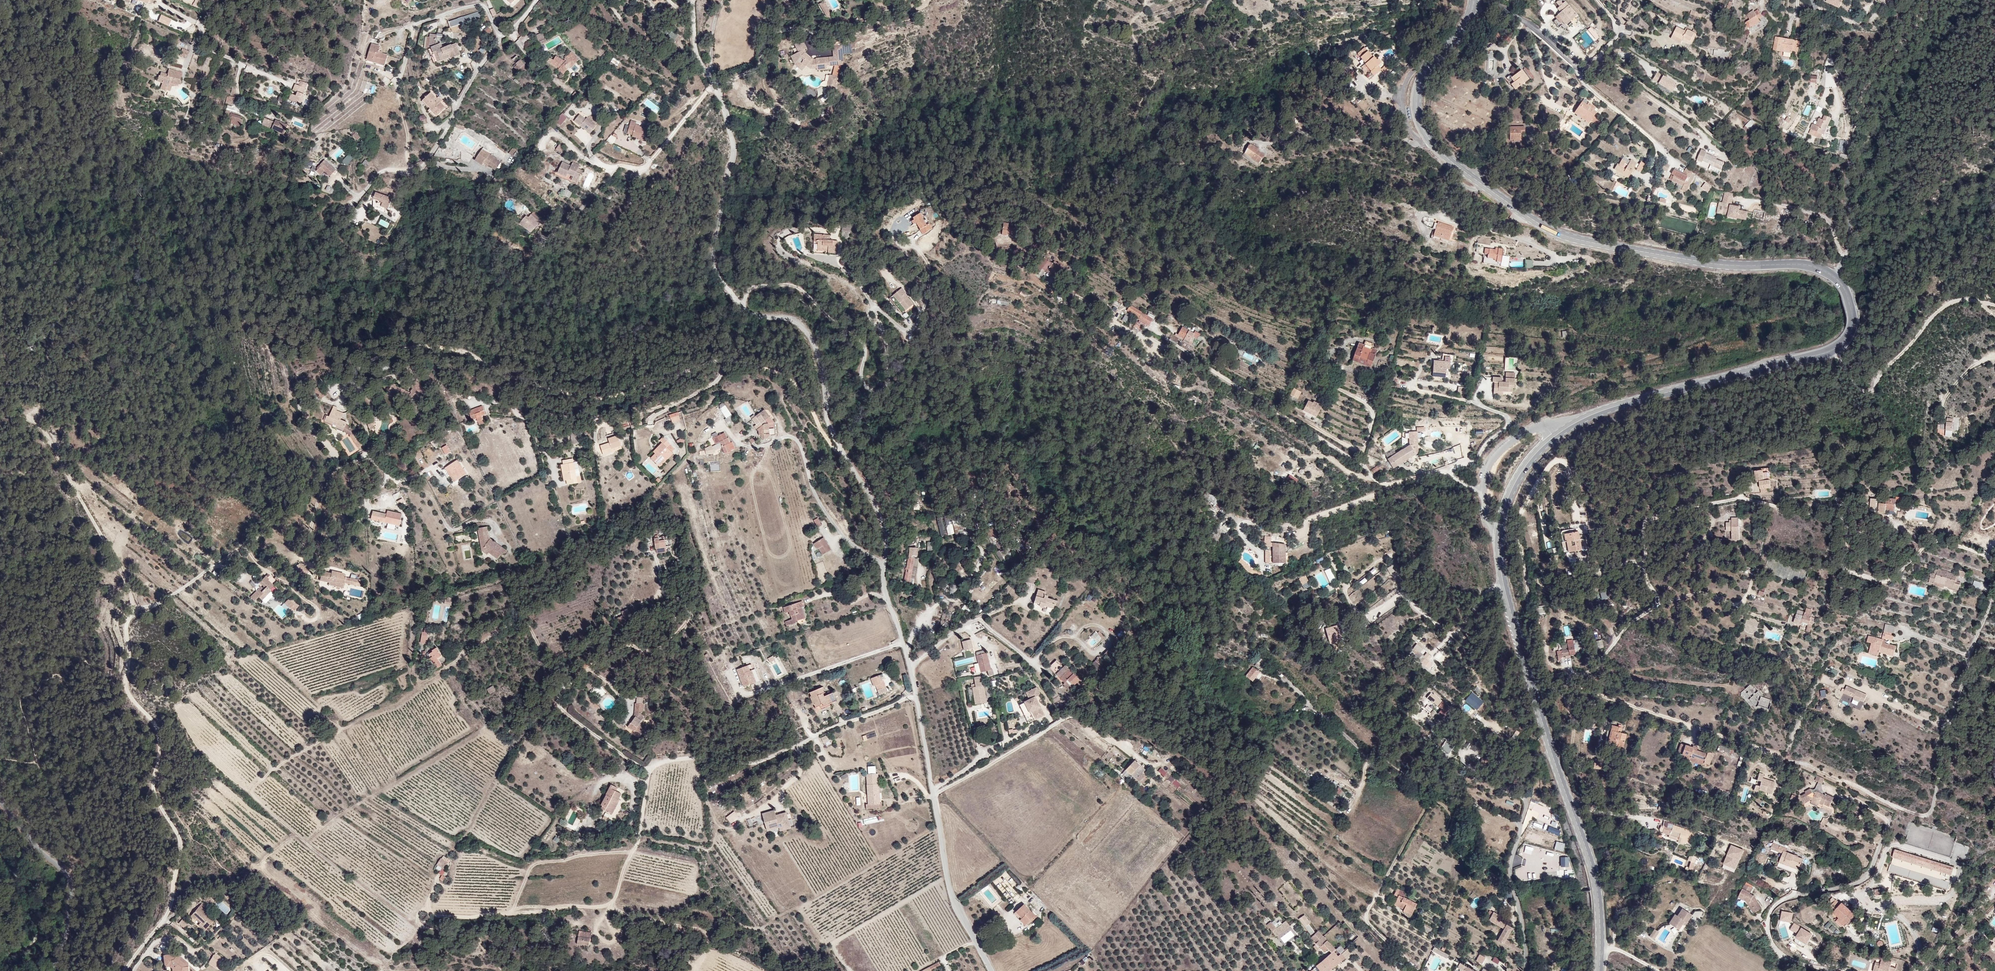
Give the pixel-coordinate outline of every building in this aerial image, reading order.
[(154,9),(159,0),(134,0),(154,9)] [(827,18),(831,16),(828,11),(831,9),(826,0),(825,0),(819,4),(827,18)] [(1574,4),(1556,18),(1569,33),(1586,18),(1574,4)] [(1758,8),(1747,15),(1756,32),(1768,23),(1758,8)] [(448,21),(450,28),(481,18),(478,11),(448,21)] [(1704,36),(1682,27),(1675,40),(1699,48),(1704,36)] [(540,46),(547,41),(545,32),(539,33),(540,46)] [(672,42),(677,37),(672,32),(667,36),(672,42)] [(458,62),(467,59),(462,47),(450,51),(448,48),(445,47),(447,39),(435,36),(431,52),(435,53),(437,59),(444,57),(447,65),(458,60),(458,62)] [(1797,39),(1774,36),(1772,51),(1796,54),(1797,39)] [(803,39),(795,43),(799,51),(791,55),(795,63),(799,67),(803,63),(805,66),(807,65),(816,64),(817,68),(817,70),(827,69),(826,63),(829,62),(830,65),(843,64),(841,45),(833,45),(834,56),(816,58),(816,60),(814,60),(805,52),(806,50),(805,49),(807,48),(803,39)] [(389,56),(371,42),(362,62),(386,68),(389,56)] [(1396,66),(1369,45),(1357,55),(1382,79),(1396,66)] [(1713,55),(1720,56),(1720,58),(1728,59),(1729,51),(1714,49),(1713,55)] [(571,78),(582,61),(571,53),(548,62),(571,78)] [(437,59),(440,68),(447,65),(444,57),(437,59)] [(521,59),(513,67),(522,75),(529,67),(521,59)] [(185,71),(167,67),(159,85),(181,94),(185,71)] [(1534,79),(1526,67),(1522,70),(1531,81),(1532,80),(1534,79)] [(1516,90),(1529,80),(1522,71),(1512,79),(1515,83),(1512,85),(1516,90)] [(1685,83),(1660,71),(1656,80),(1681,93),(1685,83)] [(311,84),(296,81),(290,102),(302,106),(311,84)] [(437,98),(430,92),(423,99),(431,107),(437,114),(445,107),(440,101),(437,98)] [(1566,110),(1571,103),(1564,99),(1560,105),(1566,110)] [(1595,123),(1602,114),(1600,113),(1602,110),(1598,107),(1595,110),(1587,104),(1581,112),(1590,118),(1590,120),(1595,123)] [(435,117),(437,114),(431,107),(428,110),(435,117)] [(1590,120),(1590,118),(1581,112),(1579,115),(1594,126),(1595,123),(1590,120)] [(248,117),(231,113),(234,124),(246,128),(248,117)] [(561,126),(567,116),(560,113),(555,123),(561,126)] [(602,123),(582,113),(576,124),(594,135),(602,123)] [(295,126),(263,116),(261,126),(289,137),(295,126)] [(1825,138),(1832,121),(1825,118),(1823,123),(1820,121),(1817,129),(1813,127),(1811,133),(1823,137),(1825,138)] [(653,127),(632,119),(628,134),(650,144),(653,127)] [(1555,135),(1558,129),(1552,126),(1549,132),(1555,135)] [(1522,131),(1512,128),(1512,142),(1523,142),(1522,131)] [(351,135),(356,141),(360,137),(356,131),(351,135)] [(1821,143),(1823,137),(1811,133),(1809,138),(1821,143)] [(555,151),(560,154),(564,147),(559,144),(555,151)] [(1280,156),(1265,144),(1253,154),(1273,166),(1280,156)] [(509,155),(516,157),(519,150),(512,147),(509,155)] [(508,161),(485,150),(477,161),(502,172),(508,161)] [(1720,168),(1726,170),(1728,165),(1717,160),(1718,159),(1710,156),(1711,154),(1706,152),(1701,162),(1706,165),(1707,163),(1715,167),(1715,168),(1719,169),(1720,168)] [(342,169),(325,158),(318,170),(333,176),(342,169)] [(366,168),(370,162),(365,159),(362,165),(366,168)] [(1631,162),(1628,160),(1624,167),(1623,166),(1620,171),(1634,178),(1637,173),(1638,173),(1643,164),(1637,161),(1630,173),(1628,172),(1629,170),(1627,169),(1631,162)] [(608,177),(565,162),(562,174),(601,189),(608,177)] [(1651,165),(1647,163),(1643,170),(1647,173),(1651,165)] [(1673,174),(1676,167),(1670,165),(1667,171),(1673,174)] [(1698,174),(1692,170),(1689,175),(1681,171),(1675,181),(1689,187),(1690,187),(1688,191),(1693,194),(1697,185),(1692,182),(1694,178),(1696,179),(1698,174)] [(1700,189),(1708,193),(1712,186),(1704,182),(1700,189)] [(569,198),(572,192),(565,189),(562,194),(569,198)] [(397,195),(379,192),(374,205),(394,212),(397,195)] [(544,193),(541,198),(553,205),(556,200),(544,193)] [(1746,208),(1740,207),(1740,208),(1736,207),(1736,206),(1739,196),(1731,194),(1729,205),(1731,205),(1729,216),(1734,217),(1734,219),(1743,221),(1743,220),(1752,222),(1753,214),(1745,213),(1746,208)] [(551,225),(530,208),(522,223),(537,239),(551,225)] [(930,222),(925,215),(926,214),(923,210),(915,215),(916,218),(918,222),(921,228),(924,226),(927,231),(935,226),(932,220),(930,222)] [(1760,212),(1759,216),(1758,221),(1769,223),(1771,214),(1760,212)] [(388,228),(390,223),(380,219),(378,224),(388,228)] [(1016,227),(1010,225),(1011,223),(1005,222),(1003,235),(1008,236),(1008,235),(1009,231),(1010,227),(1016,229),(1016,227)] [(1450,243),(1455,230),(1439,225),(1435,239),(1443,241),(1450,243)] [(848,237),(850,229),(843,228),(841,236),(848,237)] [(826,234),(814,232),(813,239),(816,239),(816,243),(819,243),(818,248),(825,249),(825,251),(838,252),(838,241),(825,240),(826,234)] [(1509,256),(1501,254),(1490,252),(1487,267),(1506,270),(1509,256)] [(1044,268),(1048,260),(1047,259),(1042,257),(1037,265),(1044,268)] [(1055,280),(1062,267),(1057,264),(1052,261),(1048,259),(1044,268),(1048,271),(1052,273),(1050,278),(1050,280),(1051,281),(1054,281),(1055,280)] [(1524,260),(1524,268),(1532,268),(1532,260),(1524,260)] [(915,302),(903,286),(890,297),(903,313),(915,302)] [(1138,311),(1125,303),(1122,309),(1134,317),(1138,311)] [(1144,323),(1148,316),(1139,310),(1138,311),(1134,317),(1144,323)] [(1188,331),(1190,329),(1179,323),(1175,330),(1174,331),(1176,333),(1187,339),(1189,339),(1191,334),(1192,333),(1188,331)] [(1187,339),(1176,333),(1175,336),(1185,342),(1187,339)] [(1188,347),(1191,342),(1188,341),(1189,339),(1187,339),(1185,342),(1179,339),(1177,341),(1188,347)] [(1234,351),(1237,344),(1230,341),(1227,347),(1234,351)] [(1372,370),(1379,352),(1374,350),(1375,346),(1367,343),(1365,347),(1361,345),(1354,362),(1372,370)] [(1245,352),(1243,356),(1252,361),(1254,356),(1245,352)] [(1513,363),(1517,363),(1517,358),(1504,357),(1504,371),(1513,371),(1513,363)] [(1452,371),(1452,364),(1436,363),(1435,379),(1447,380),(1448,371),(1452,371)] [(1517,391),(1517,381),(1508,381),(1508,385),(1505,385),(1505,381),(1495,380),(1495,385),(1501,385),(1501,387),(1497,387),(1496,395),(1501,395),(1501,394),(1506,394),(1515,395),(1515,391),(1517,391)] [(455,392),(453,390),(455,388),(451,382),(444,387),(449,393),(451,391),(452,394),(455,392)] [(1297,397),(1301,391),(1296,388),(1292,395),(1297,397)] [(330,399),(326,391),(324,391),(320,393),(323,401),(330,399)] [(461,399),(457,391),(452,394),(455,399),(451,402),(452,404),(458,404),(456,401),(461,399)] [(1320,415),(1324,406),(1316,402),(1315,403),(1310,401),(1305,410),(1314,415),(1315,413),(1320,415)] [(485,406),(471,412),(475,421),(479,419),(482,426),(487,424),(484,416),(488,415),(485,406)] [(732,415),(727,407),(722,409),(727,418),(732,415)] [(342,412),(332,408),(329,416),(327,415),(324,420),(343,428),(342,429),(349,433),(358,447),(364,443),(355,430),(356,429),(345,422),(346,421),(340,418),(342,412)] [(772,437),(772,423),(778,423),(769,411),(755,421),(759,426),(757,428),(763,436),(766,437),(766,447),(772,447),(775,442),(775,437),(772,437)] [(679,422),(677,416),(669,418),(671,425),(679,422)] [(1409,445),(1402,450),(1407,459),(1418,453),(1417,432),(1409,432),(1409,445)] [(727,436),(716,441),(718,446),(723,444),(725,449),(724,449),(727,456),(732,454),(738,451),(735,445),(733,445),(731,441),(730,441),(727,436)] [(667,462),(673,454),(668,450),(671,446),(662,438),(658,443),(661,446),(657,451),(659,453),(656,457),(652,461),(660,467),(665,461),(667,462)] [(625,450),(621,439),(612,443),(613,447),(609,448),(612,457),(612,458),(617,457),(616,453),(625,450)] [(456,453),(452,445),(448,448),(451,455),(456,453)] [(708,451),(708,454),(708,457),(714,456),(718,455),(714,448),(708,451)] [(1285,455),(1290,458),(1295,451),(1290,448),(1285,455)] [(1402,450),(1387,459),(1393,468),(1407,459),(1402,450)] [(469,475),(463,460),(446,468),(448,472),(450,471),(453,469),(455,475),(458,480),(469,475)] [(1770,479),(1770,472),(1767,472),(1768,463),(1763,463),(1764,461),(1754,461),(1753,473),(1757,473),(1757,484),(1767,485),(1767,479),(1770,479)] [(579,476),(577,463),(575,464),(572,464),(566,465),(565,465),(567,482),(570,481),(571,486),(584,483),(583,476),(579,476)] [(1380,464),(1371,469),(1373,473),(1383,467),(1380,464)] [(1290,475),(1285,482),(1292,487),(1297,480),(1290,475)] [(1893,507),(1895,495),(1886,494),(1885,498),(1876,497),(1875,508),(1883,509),(1884,506),(1893,507)] [(402,524),(404,511),(390,508),(390,513),(375,510),(374,514),(384,516),(383,520),(389,521),(389,517),(399,519),(398,523),(402,524)] [(964,532),(960,510),(954,512),(952,512),(953,515),(957,534),(958,538),(970,535),(968,531),(964,532)] [(1745,533),(1745,511),(1735,511),(1735,514),(1735,518),(1730,519),(1730,524),(1735,523),(1735,533),(1745,533)] [(957,534),(953,515),(946,517),(950,536),(957,534)] [(950,536),(946,517),(939,519),(943,537),(950,536)] [(825,526),(821,519),(816,522),(820,529),(825,526)] [(1580,541),(1577,521),(1560,524),(1562,534),(1564,534),(1566,544),(1580,541)] [(1220,529),(1225,533),(1230,527),(1225,523),(1220,529)] [(510,551),(493,539),(491,527),(481,529),(484,549),(492,554),(494,551),(503,558),(504,556),(505,555),(508,555),(510,551)] [(832,550),(824,538),(814,545),(823,557),(832,550)] [(937,552),(937,543),(930,543),(929,551),(937,552)] [(1287,563),(1286,545),(1274,544),(1274,552),(1271,552),(1271,559),(1271,564),(1287,563)] [(1010,559),(1005,549),(997,554),(1002,564),(1010,559)] [(503,558),(494,551),(492,554),(501,560),(503,558)] [(912,584),(917,560),(910,558),(905,583),(912,584)] [(312,569),(302,561),(297,567),(307,575),(312,569)] [(1950,567),(1951,564),(1940,561),(1938,567),(1949,571),(1950,567)] [(1938,567),(1936,574),(1945,577),(1946,576),(1955,579),(1957,574),(1949,571),(1938,567)] [(346,586),(348,575),(346,574),(338,572),(339,570),(334,568),(333,571),(324,569),(323,573),(325,574),(324,579),(331,581),(331,583),(346,586)] [(1310,584),(1305,574),(1298,577),(1303,587),(1310,584)] [(263,584),(251,596),(256,600),(260,596),(263,600),(268,596),(267,595),(272,590),(270,589),(275,584),(269,579),(270,578),(267,575),(261,582),(263,584)] [(361,584),(363,578),(353,576),(351,582),(361,584)] [(1037,586),(1038,578),(1029,576),(1027,584),(1037,586)] [(252,580),(249,583),(254,588),(257,585),(252,580)] [(1564,596),(1563,587),(1556,588),(1556,596),(1564,596)] [(1609,599),(1608,590),(1600,590),(1601,600),(1609,599)] [(1059,603),(1050,601),(1051,598),(1047,597),(1048,594),(1039,591),(1035,606),(1041,608),(1042,610),(1044,611),(1045,611),(1046,610),(1055,612),(1056,607),(1058,607),(1059,603)] [(292,608),(296,604),(290,598),(286,602),(292,608)] [(1808,611),(1809,606),(1810,603),(1804,602),(1803,606),(1795,604),(1795,608),(1804,610),(1808,611)] [(803,604),(785,610),(787,616),(791,615),(793,621),(786,624),(788,629),(799,626),(798,624),(807,621),(805,616),(803,617),(801,611),(805,610),(803,604)] [(1545,613),(1545,606),(1537,606),(1537,614),(1545,613)] [(1813,620),(1815,607),(1809,606),(1808,611),(1804,610),(1802,618),(1807,619),(1813,620)] [(1802,618),(1804,610),(1795,608),(1793,616),(1802,618)] [(636,618),(632,610),(626,613),(628,616),(621,620),(623,624),(636,618)] [(621,620),(628,616),(626,613),(625,612),(618,616),(620,620),(621,620)] [(1342,629),(1340,622),(1328,626),(1330,633),(1342,629)] [(1897,630),(1898,624),(1889,622),(1888,628),(1897,630)] [(1593,634),(1591,624),(1585,625),(1587,631),(1588,636),(1593,634)] [(1344,635),(1342,629),(1330,633),(1333,642),(1345,638),(1344,635)] [(1090,636),(1097,643),(1102,639),(1095,631),(1090,636)] [(1885,637),(1874,635),(1873,641),(1871,647),(1881,650),(1896,653),(1898,644),(1893,642),(1893,644),(1888,643),(1884,642),(1885,637)] [(1556,651),(1557,658),(1569,658),(1569,656),(1576,655),(1576,650),(1566,650),(1566,643),(1561,643),(1561,651),(1556,651)] [(1408,654),(1434,675),(1439,668),(1432,663),(1432,664),(1419,653),(1422,649),(1416,644),(1408,654)] [(1109,660),(1116,652),(1116,651),(1113,648),(1112,647),(1104,656),(1109,660)] [(1433,655),(1425,647),(1420,653),(1429,660),(1433,655)] [(447,665),(443,658),(447,656),(441,648),(438,651),(440,655),(436,657),(443,668),(447,665)] [(984,653),(978,654),(977,656),(981,674),(987,673),(989,678),(994,677),(992,671),(991,672),(987,655),(985,655),(984,653)] [(1263,658),(1257,665),(1263,671),(1269,664),(1263,658)] [(1056,660),(1049,667),(1055,673),(1062,666),(1056,660)] [(1101,671),(1106,665),(1099,660),(1095,665),(1101,671)] [(755,664),(739,670),(745,687),(761,681),(755,664)] [(1079,680),(1066,666),(1056,674),(1065,683),(1063,685),(1068,691),(1079,680)] [(1255,667),(1248,675),(1254,680),(1261,671),(1255,667)] [(883,686),(881,680),(880,676),(874,677),(878,690),(886,687),(886,685),(883,686)] [(974,680),(976,689),(973,689),(975,706),(986,704),(982,678),(974,680)] [(819,689),(829,685),(827,680),(817,684),(819,689)] [(1758,693),(1749,682),(1737,691),(1750,708),(1753,705),(1764,710),(1768,698),(1758,693)] [(1845,687),(1857,692),(1859,687),(1848,682),(1845,687)] [(1036,721),(1045,716),(1037,698),(1041,696),(1038,688),(1026,693),(1029,700),(1024,703),(1029,714),(1032,713),(1036,721)] [(840,703),(837,695),(829,698),(827,696),(829,695),(826,689),(814,695),(815,700),(814,700),(816,707),(818,706),(820,710),(825,708),(825,710),(840,703)] [(1473,707),(1480,700),(1472,693),(1465,700),(1473,707)] [(1439,718),(1447,709),(1429,694),(1428,696),(1425,694),(1421,700),(1425,703),(1426,701),(1437,710),(1434,714),(1439,718)] [(645,713),(646,706),(645,705),(638,705),(637,712),(645,713)] [(638,716),(639,715),(641,716),(641,713),(637,712),(636,718),(633,723),(634,724),(634,722),(638,716)] [(641,727),(647,719),(641,716),(639,715),(638,716),(644,721),(640,726),(634,722),(634,724),(631,728),(637,733),(637,732),(641,727)] [(640,726),(644,721),(638,716),(634,722),(640,726)] [(1627,720),(1620,717),(1611,737),(1615,739),(1614,741),(1617,742),(1617,744),(1621,746),(1628,731),(1623,729),(1627,720)] [(643,736),(647,731),(641,727),(637,732),(643,736)] [(1444,756),(1450,745),(1453,747),(1454,744),(1442,736),(1440,739),(1441,740),(1435,750),(1444,756)] [(1706,761),(1710,750),(1705,748),(1704,750),(1691,745),(1690,746),(1679,741),(1676,748),(1686,752),(1691,754),(1691,752),(1701,756),(1700,759),(1706,761)] [(1706,746),(1692,741),(1691,745),(1704,750),(1705,748),(1706,746)] [(1736,752),(1737,747),(1722,743),(1720,748),(1736,752)] [(1700,759),(1701,756),(1691,752),(1691,754),(1686,752),(1685,755),(1699,761),(1700,759)] [(1132,776),(1139,767),(1133,762),(1126,769),(1132,776)] [(642,779),(644,774),(634,767),(631,772),(642,779)] [(1145,777),(1147,774),(1139,767),(1132,776),(1139,783),(1145,777)] [(1094,775),(1100,780),(1106,774),(1101,768),(1094,775)] [(1820,778),(1823,772),(1816,769),(1813,775),(1815,776),(1820,778)] [(1769,791),(1772,778),(1760,774),(1761,771),(1755,770),(1754,776),(1758,778),(1756,783),(1753,782),(1752,787),(1756,788),(1756,787),(1769,791)] [(1172,778),(1165,772),(1161,776),(1168,782),(1172,778)] [(1112,793),(1118,787),(1106,775),(1100,781),(1112,793)] [(1819,781),(1820,778),(1815,776),(1812,782),(1816,784),(1815,786),(1820,788),(1821,786),(1819,781)] [(1142,785),(1147,779),(1145,777),(1139,783),(1142,785)] [(1145,787),(1150,781),(1147,779),(1142,785),(1145,787)] [(1181,786),(1174,780),(1171,784),(1178,790),(1181,786)] [(1826,800),(1830,790),(1821,786),(1820,788),(1815,786),(1816,784),(1812,782),(1809,784),(1806,782),(1802,785),(1803,788),(1799,790),(1803,797),(1806,796),(1816,800),(1817,798),(1821,799),(1821,798),(1826,800)] [(622,801),(626,794),(620,790),(621,787),(616,784),(610,793),(611,795),(606,803),(608,805),(606,808),(618,814),(621,809),(619,808),(622,801)] [(867,805),(867,809),(882,808),(880,784),(868,785),(869,804),(867,805)] [(1540,809),(1547,814),(1551,809),(1544,804),(1540,809)] [(776,810),(764,814),(769,831),(781,828),(782,832),(792,829),(787,813),(778,816),(776,810)] [(1821,820),(1829,813),(1826,811),(1824,813),(1821,812),(1818,817),(1821,820)] [(732,813),(726,817),(730,823),(736,818),(732,813)] [(1469,832),(1464,820),(1457,823),(1463,835),(1469,832)] [(1536,828),(1545,831),(1547,823),(1538,821),(1536,828)] [(1666,830),(1669,824),(1661,821),(1658,827),(1666,830)] [(1688,841),(1692,830),(1670,821),(1669,824),(1666,830),(1670,831),(1671,828),(1677,830),(1675,833),(1674,836),(1681,838),(1688,841)] [(587,839),(599,835),(598,830),(590,832),(589,829),(584,831),(586,836),(587,839)] [(1966,852),(1970,838),(1964,835),(1959,849),(1966,852)] [(1555,841),(1554,850),(1564,852),(1565,843),(1555,841)] [(1744,848),(1732,842),(1724,860),(1735,866),(1744,848)] [(1783,851),(1785,845),(1773,843),(1772,848),(1783,851)] [(1806,852),(1784,848),(1781,863),(1802,868),(1806,852)] [(1954,867),(1896,848),(1894,855),(1952,874),(1954,867)] [(1952,874),(1894,855),(1893,857),(1951,876),(1952,874)] [(1570,857),(1560,857),(1560,867),(1570,867),(1570,857)] [(441,874),(449,864),(441,858),(434,869),(441,874)] [(1734,869),(1735,866),(1724,860),(1722,864),(1734,869)] [(1947,883),(1890,863),(1887,871),(1945,891),(1947,883)] [(1761,908),(1754,895),(1750,893),(1750,892),(1749,891),(1751,887),(1744,884),(1738,896),(1751,903),(1753,907),(1754,907),(1756,911),(1761,908)] [(1071,888),(1065,893),(1068,897),(1071,894),(1073,897),(1076,895),(1071,888)] [(1411,917),(1417,904),(1404,898),(1405,894),(1396,889),(1393,896),(1396,898),(1392,906),(1402,911),(1401,913),(1411,917)] [(208,912),(211,908),(203,901),(192,913),(195,917),(202,921),(200,922),(206,927),(214,918),(208,912)] [(1756,911),(1754,907),(1753,907),(1751,903),(1746,901),(1753,913),(1756,911)] [(1839,901),(1832,911),(1838,916),(1835,920),(1840,924),(1843,920),(1847,923),(1855,914),(1839,901)] [(1037,918),(1025,905),(1015,914),(1021,921),(1020,922),(1025,927),(1031,922),(1032,923),(1037,918)] [(1693,916),(1682,908),(1676,916),(1674,914),(1667,923),(1678,931),(1685,923),(1687,924),(1693,916)] [(1779,921),(1791,923),(1793,913),(1782,911),(1779,921)] [(1485,921),(1490,924),(1494,916),(1489,913),(1485,921)] [(202,921),(195,917),(194,920),(204,930),(206,927),(200,922),(202,921)] [(187,924),(180,918),(178,921),(184,927),(187,924)] [(1502,925),(1492,919),(1490,924),(1500,929),(1502,925)] [(1829,921),(1824,927),(1827,930),(1832,924),(1829,921)] [(1271,925),(1268,927),(1277,939),(1290,929),(1286,924),(1276,931),(1271,925)] [(1778,927),(1783,938),(1789,936),(1784,924),(1778,927)] [(1516,954),(1519,950),(1510,946),(1511,945),(1502,940),(1506,932),(1507,932),(1509,929),(1502,925),(1500,929),(1493,942),(1516,954)] [(1430,930),(1423,926),(1421,930),(1428,934),(1430,930)] [(1314,935),(1308,927),(1305,929),(1310,937),(1314,935)] [(1812,934),(1802,927),(1795,938),(1806,944),(1812,934)] [(1659,933),(1654,929),(1649,936),(1654,939),(1659,933)] [(591,945),(593,933),(590,932),(581,931),(579,944),(582,945),(583,944),(591,945)] [(227,939),(222,934),(219,937),(224,943),(227,939)] [(1334,952),(1322,938),(1315,943),(1318,948),(1322,945),(1330,955),(1332,954),(1334,953),(1333,953),(1334,952)] [(1432,951),(1446,959),(1448,955),(1434,947),(1432,951)] [(1349,950),(1342,952),(1344,959),(1351,957),(1349,950)] [(1367,961),(1354,950),(1350,953),(1357,959),(1356,960),(1362,966),(1367,961)] [(222,967),(228,956),(221,951),(220,953),(219,953),(216,958),(214,962),(222,967)] [(184,958),(179,955),(178,957),(172,953),(164,955),(166,967),(172,965),(176,969),(176,970),(190,970),(184,958)] [(1877,958),(1873,957),(1871,966),(1885,970),(1886,965),(1888,966),(1887,969),(1891,970),(1893,963),(1888,961),(1889,956),(1879,953),(1877,958)] [(1335,959),(1332,954),(1330,955),(1311,970),(1320,970),(1335,959)] [(1344,960),(1340,955),(1335,959),(1339,964),(1344,960)] [(1339,964),(1335,959),(1320,970),(1329,970),(1339,964)] [(938,963),(922,970),(932,970),(940,967),(938,963)]
